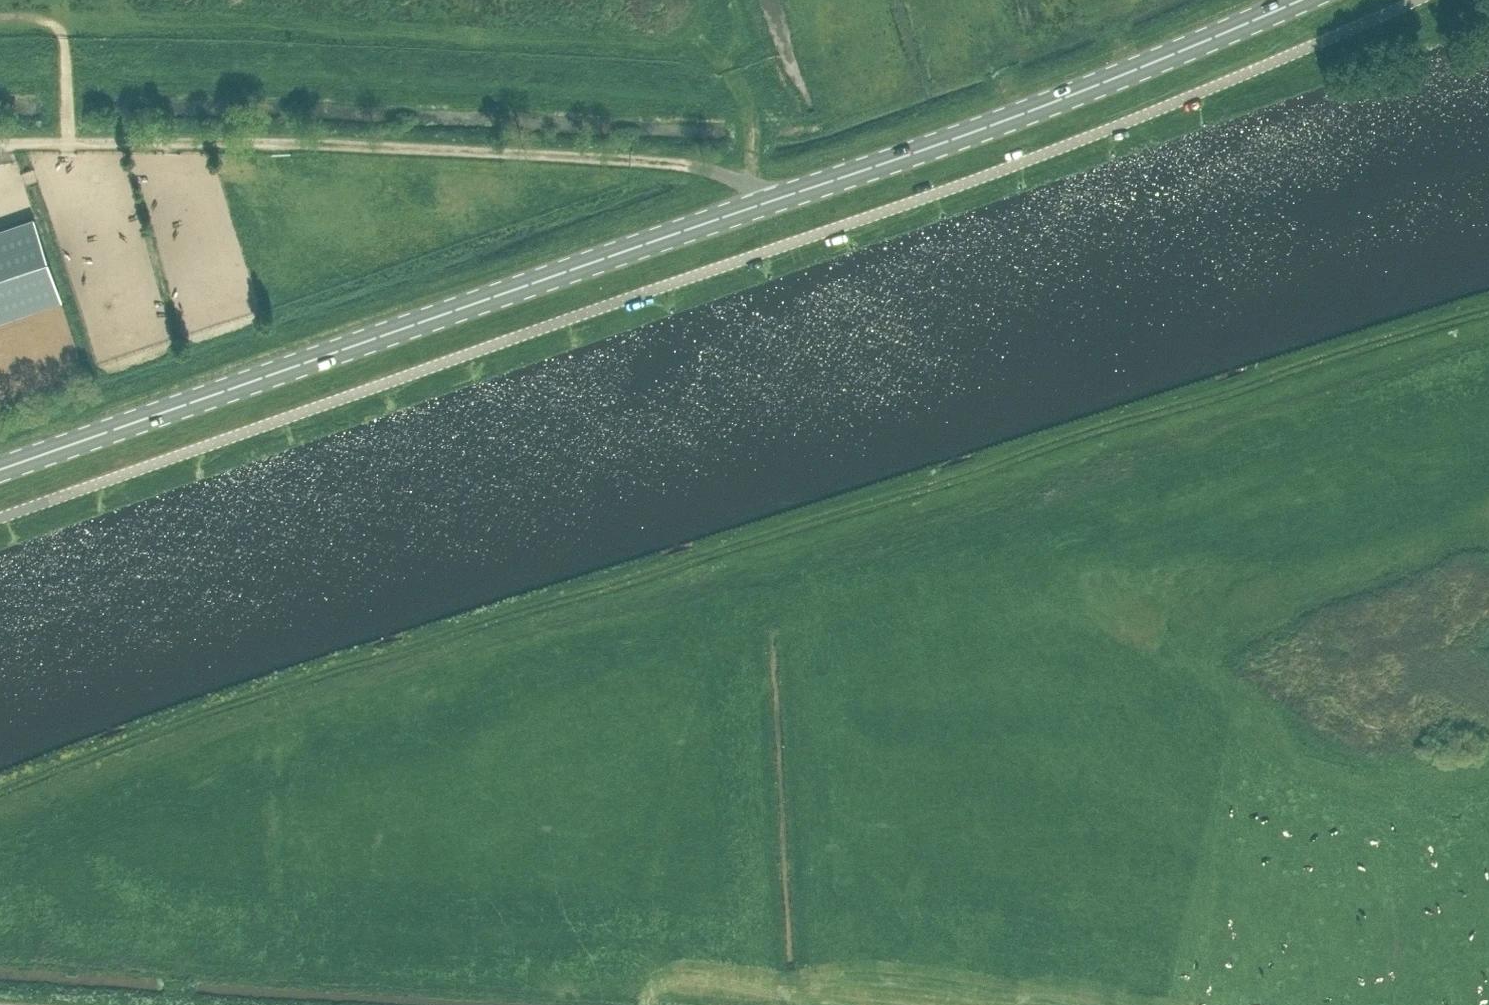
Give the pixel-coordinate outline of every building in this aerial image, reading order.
[(61,298),(34,218),(0,230),(0,319),(61,298)]
